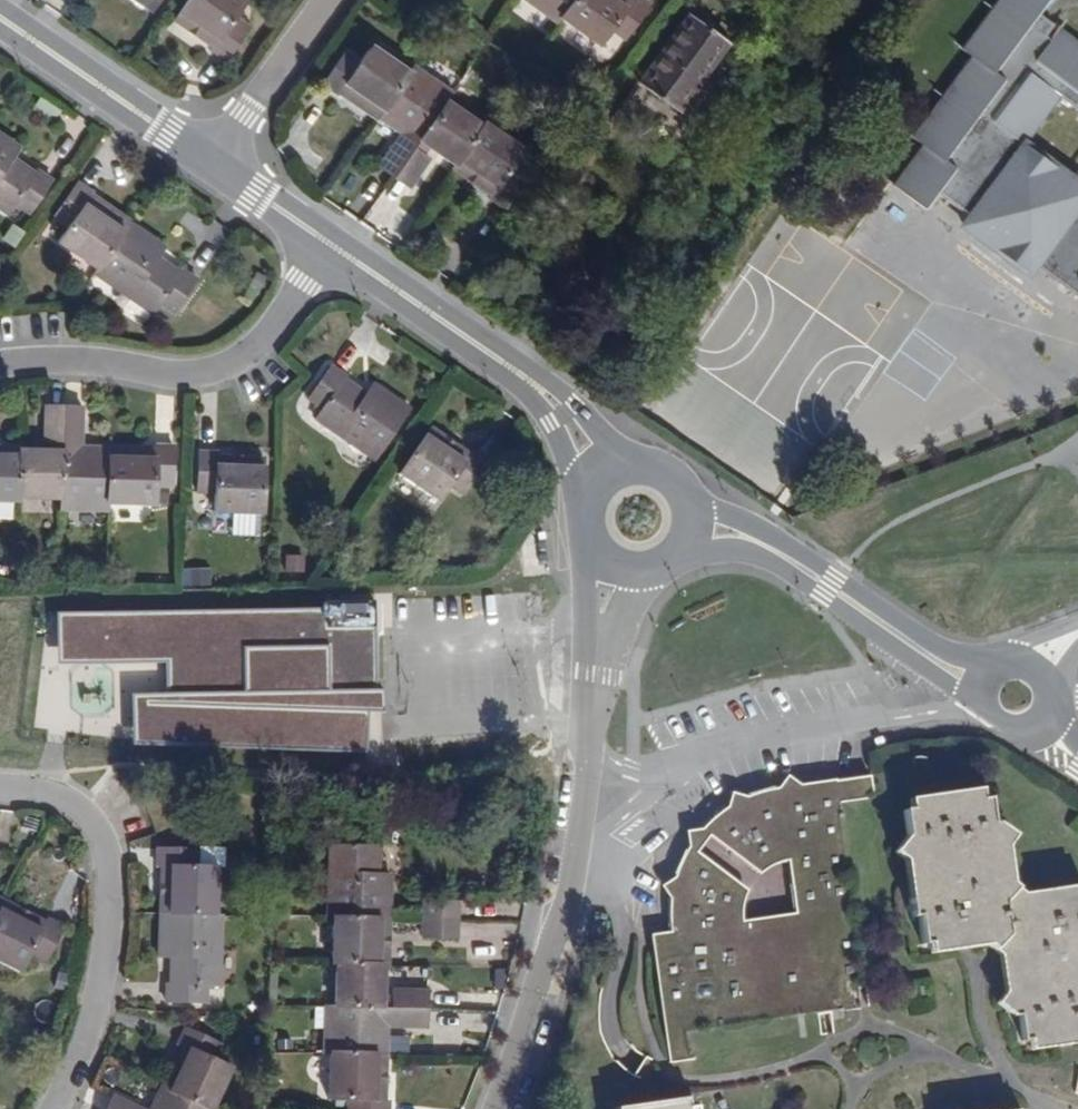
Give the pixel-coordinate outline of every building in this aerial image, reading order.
[(154,8),(159,0),(141,0),(154,8)] [(245,0),(186,0),(173,19),(212,46),(210,48),(211,51),(225,60),(248,28),(233,17),(245,0)] [(560,16),(572,0),(528,0),(557,20),(560,16)] [(560,16),(597,45),(609,29),(624,40),(647,9),(636,0),(572,0),(560,16)] [(1046,37),(1041,33),(1049,22),(1033,10),(1041,0),(987,0),(953,45),(963,53),(942,82),(903,134),(914,143),(884,184),(917,208),(930,192),(961,215),(955,223),(1020,271),(1026,263),(1068,294),(1076,283),(1077,284),(1077,186),(1021,143),(1054,97),(1077,115),(1077,44),(1054,26),(1046,37)] [(681,109),(729,44),(689,15),(640,79),(681,109)] [(336,88),(339,86),(377,113),(382,106),(410,67),(372,40),(360,55),(345,45),(322,78),(336,88)] [(410,67),(382,106),(377,113),(397,128),(400,124),(405,127),(395,142),(392,141),(377,162),(393,173),(412,146),(423,130),(447,97),(453,89),(413,62),(410,67)] [(434,137),(430,143),(454,162),(482,122),(447,97),(423,130),(434,137)] [(484,119),(482,122),(454,162),(451,166),(490,193),(488,196),(504,207),(527,175),(512,164),(524,147),(484,119)] [(0,135),(0,209),(8,214),(16,201),(30,210),(52,176),(38,167),(35,170),(12,154),(8,159),(4,157),(13,144),(0,135)] [(426,156),(412,146),(393,173),(407,184),(426,156)] [(72,228),(62,243),(100,270),(120,240),(132,223),(93,198),(95,195),(81,185),(58,217),(72,228)] [(162,243),(143,230),(132,223),(120,240),(100,270),(135,293),(133,298),(156,314),(165,302),(179,310),(200,279),(187,269),(185,271),(162,255),(158,261),(153,257),(162,243)] [(1076,299),(1077,296),(1077,284),(1076,283),(1068,294),(1076,299)] [(345,381),(347,378),(333,368),(311,402),(324,412),(317,423),(340,439),(344,433),(378,456),(409,410),(379,390),(369,405),(364,402),(367,396),(345,381)] [(47,409),(47,444),(63,445),(63,410),(47,409)] [(63,445),(63,462),(63,502),(63,514),(109,514),(109,507),(109,451),(89,451),(88,458),(80,457),(80,432),(82,432),(83,410),(63,410),(63,445)] [(474,450),(471,453),(432,427),(401,474),(439,500),(450,485),(465,495),(488,461),(474,450)] [(155,452),(141,452),(109,451),(109,507),(156,507),(156,489),(173,489),(173,449),(156,449),(155,452)] [(18,501),(18,454),(18,450),(0,450),(0,506),(18,506),(18,501)] [(51,462),(51,454),(18,454),(18,501),(63,502),(63,462),(51,462)] [(211,460),(210,456),(195,456),(195,496),(210,497),(210,516),(260,516),(259,461),(211,460)] [(338,604),(73,607),(74,661),(128,660),(129,714),(149,713),(150,748),(377,745),(377,706),(398,705),(398,687),(387,688),(386,594),(337,595),(338,604)] [(856,898),(841,800),(836,775),(779,785),(746,800),(729,813),(714,827),(704,838),(699,845),(692,859),(688,872),(684,887),(681,901),(680,918),(679,932),(654,936),(675,1072),(688,1070),(683,1035),(874,1006),(856,898)] [(976,794),(974,788),(921,796),(922,802),(907,805),(920,890),(914,891),(918,911),(924,909),(928,937),(944,933),(945,942),(993,933),(1008,944),(1018,1014),(1023,1013),(1028,1036),(1043,1034),(1044,1039),(1077,1034),(1077,891),(1075,885),(1028,893),(1013,885),(1001,816),(996,817),(992,792),(976,794)] [(331,874),(337,875),(336,916),(390,917),(391,883),(376,883),(376,875),(382,875),(382,846),(332,846),(331,874)] [(161,866),(164,867),(163,912),(220,913),(220,867),(202,867),(202,849),(161,850),(161,866)] [(6,902),(0,914),(0,964),(21,975),(31,956),(46,964),(64,928),(49,920),(47,923),(6,902)] [(460,904),(426,904),(426,918),(460,919),(460,904)] [(219,947),(220,913),(163,912),(163,950),(181,951),(181,956),(175,956),(175,982),(171,982),(171,1000),(211,1002),(211,984),(224,984),(225,957),(219,957),(219,947)] [(336,916),(334,963),(336,963),(385,965),(389,965),(390,917),(336,916)] [(459,937),(460,919),(426,918),(426,937),(459,937)] [(466,923),(466,946),(500,947),(501,924),(466,923)] [(384,998),(385,965),(336,963),(336,1006),(374,1007),(374,998),(384,998)] [(428,994),(396,993),(396,1008),(428,1009),(428,994)] [(428,1031),(428,1009),(396,1008),(374,1007),(336,1006),(328,1005),(327,1051),(333,1051),(389,1053),(390,1036),(384,1035),(384,1028),(405,1028),(405,1030),(428,1031)] [(186,1048),(167,1088),(211,1108),(220,1108),(238,1071),(221,1063),(228,1047),(191,1030),(184,1045),(186,1048)] [(389,1053),(333,1051),(332,1101),(352,1101),(352,1108),(391,1108),(391,1103),(388,1103),(389,1053)] [(167,1088),(158,1107),(161,1108),(211,1108),(167,1088)] [(120,1097),(114,1108),(144,1108),(120,1097)]
